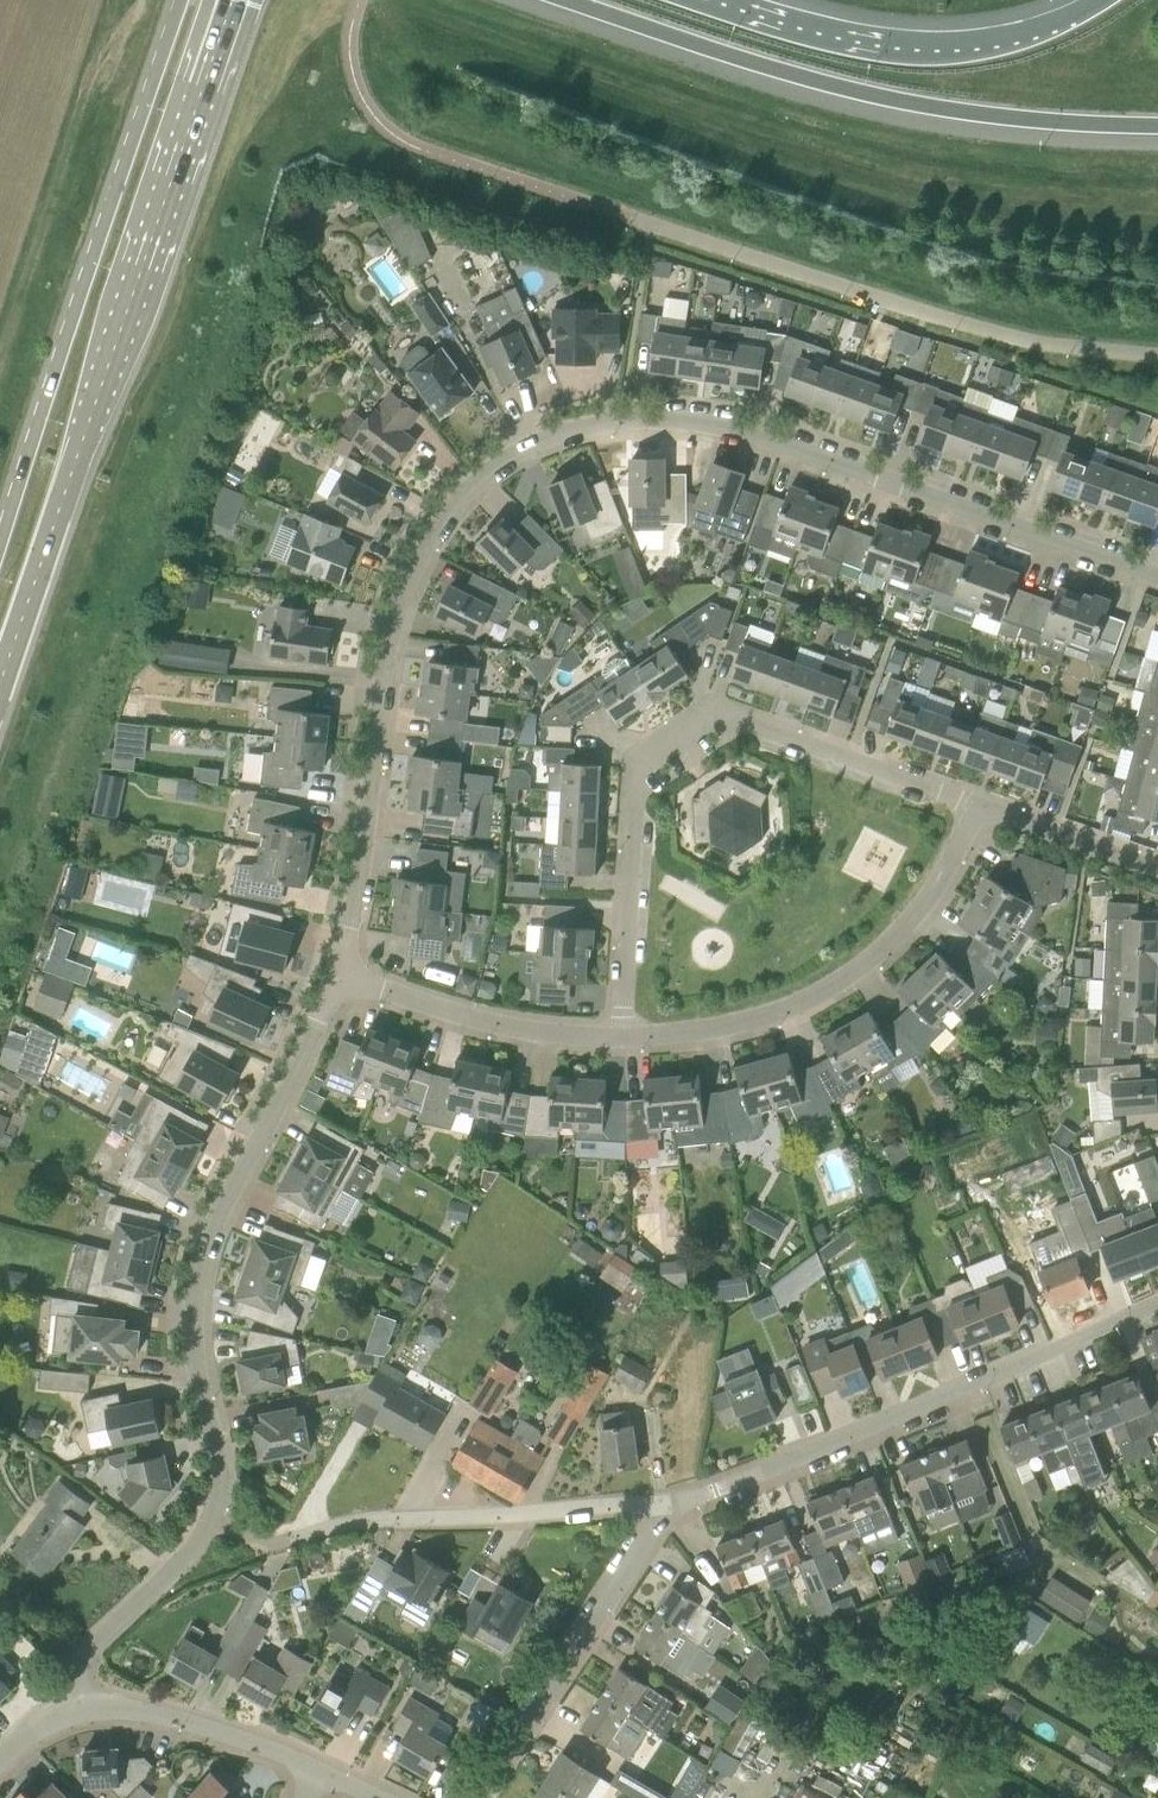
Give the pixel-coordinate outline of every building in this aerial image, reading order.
[(433,259),(415,218),(370,202),(413,268),(433,259)] [(671,278),(673,262),(653,259),(651,275),(671,278)] [(707,292),(719,293),(721,277),(694,269),(693,280),(708,285),(707,292)] [(721,277),(719,293),(730,295),(733,281),(721,277)] [(496,364),(506,385),(538,371),(533,360),(547,354),(517,287),(504,292),(504,294),(477,306),(486,326),(485,327),(491,343),(482,347),(491,366),(496,364)] [(762,305),(763,298),(759,293),(753,292),(748,296),(747,302),(750,307),(757,308),(762,305)] [(434,335),(450,324),(429,293),(413,304),(434,335)] [(560,337),(560,363),(595,363),(595,350),(620,350),(621,315),(595,315),(595,310),(555,309),(555,337),(560,337)] [(688,321),(660,316),(645,313),(640,341),(656,344),(652,370),(664,371),(663,374),(675,376),(675,373),(679,374),(686,328),(688,321)] [(351,339),(359,333),(348,320),(340,326),(351,339)] [(738,346),(742,326),(714,321),(713,333),(706,378),(733,382),(738,346)] [(854,336),(865,339),(869,325),(858,322),(854,336)] [(877,341),(891,345),(897,328),(882,323),(877,341)] [(706,378),(713,333),(711,333),(707,329),(699,328),(691,326),(686,328),(679,374),(706,378)] [(748,384),(760,386),(764,360),(781,363),(787,335),(768,332),(768,330),(742,326),(738,346),(733,382),(737,382),(736,385),(748,387),(748,384)] [(895,340),(912,351),(919,339),(903,328),(895,340)] [(797,368),(788,393),(800,397),(799,399),(810,403),(810,401),(814,402),(826,368),(832,350),(787,335),(781,363),(797,368)] [(441,416),(475,391),(444,349),(432,357),(425,347),(420,347),(405,357),(404,363),(411,373),(410,374),(441,416)] [(381,374),(388,368),(377,353),(369,359),(381,374)] [(842,359),(838,372),(826,368),(814,402),(840,411),(852,377),(856,364),(842,359)] [(993,365),(988,379),(999,383),(1003,369),(993,365)] [(1010,387),(1015,373),(1003,369),(999,383),(1010,387)] [(880,426),(891,430),(900,405),(915,410),(924,384),(897,374),(891,391),(877,386),(865,421),(869,422),(868,424),(879,428),(880,426)] [(840,411),(865,421),(877,386),(852,377),(840,411)] [(929,416),(920,440),(932,444),(931,447),(942,451),(943,448),(947,449),(959,415),(945,410),(947,404),(935,400),(939,389),(924,384),(915,410),(929,416)] [(959,415),(947,449),(972,458),(984,424),(988,413),(995,395),(970,387),(960,416),(959,415)] [(345,427),(347,432),(354,438),(353,439),(383,462),(386,458),(397,467),(416,441),(403,431),(418,412),(395,395),(380,414),(377,411),(368,423),(359,416),(355,416),(351,417),(347,423),(345,427)] [(1108,421),(1123,426),(1128,412),(1113,406),(1108,421)] [(262,421),(265,414),(254,408),(248,420),(254,423),(262,421)] [(1147,431),(1151,417),(1146,415),(1137,412),(1133,426),(1147,431)] [(1014,422),(988,413),(984,424),(972,458),(998,468),(1010,433),(1010,434),(1014,422)] [(1012,473),(1024,477),(1032,452),(1047,458),(1057,431),(1041,425),(1016,417),(1014,422),(1010,434),(1010,433),(998,468),(1001,469),(1000,472),(1011,475),(1012,473)] [(1062,463),(1053,487),(1064,492),(1063,494),(1074,498),(1075,495),(1079,497),(1091,462),(1077,457),(1079,451),(1068,447),(1071,436),(1057,431),(1047,458),(1062,463)] [(1096,448),(1091,462),(1079,497),(1104,506),(1117,471),(1117,472),(1122,458),(1096,448)] [(356,480),(364,465),(339,452),(331,467),(344,474),(329,502),(369,524),(384,495),(356,480)] [(1142,481),(1147,466),(1122,458),(1117,472),(1117,471),(1104,506),(1130,515),(1142,481)] [(665,478),(665,460),(666,460),(666,459),(632,459),(633,460),(633,505),(634,505),(634,529),(665,530),(665,524),(688,524),(688,521),(688,491),(688,478),(665,478)] [(688,521),(693,523),(692,526),(713,534),(718,533),(745,543),(760,496),(739,489),(744,475),(745,474),(714,463),(713,464),(714,464),(703,496),(688,491),(688,521)] [(1142,481),(1130,515),(1134,516),(1133,519),(1144,523),(1144,520),(1156,524),(1157,519),(1157,467),(1148,464),(1147,466),(1142,481)] [(551,487),(552,487),(568,528),(585,521),(590,532),(599,536),(625,526),(609,483),(588,492),(581,475),(582,475),(581,474),(551,486),(551,487)] [(219,497),(242,506),(247,495),(224,486),(219,497)] [(766,497),(755,525),(749,544),(768,551),(775,532),(800,541),(815,501),(817,496),(791,487),(785,504),(766,497)] [(813,569),(838,578),(844,562),(854,534),(834,527),(840,512),(841,512),(842,511),(815,501),(800,541),(798,546),(811,550),(808,559),(813,569)] [(336,541),(341,528),(308,515),(289,561),(342,582),(355,549),(336,541)] [(482,543),(513,574),(527,561),(535,569),(545,569),(565,549),(533,517),(517,533),(503,520),(481,542),(482,543)] [(844,562),(864,569),(860,581),(862,585),(880,590),(886,588),(890,573),(904,533),(878,524),(877,525),(879,526),(873,541),(854,534),(844,562)] [(890,573),(935,589),(946,561),(926,554),(932,538),(906,528),(904,533),(890,573)] [(980,605),(995,565),(996,561),(971,551),(965,568),(946,561),(935,589),(955,596),(979,605),(980,605)] [(1023,626),(1033,598),(1014,591),(1019,576),(1021,576),(1021,575),(995,565),(980,605),(979,605),(978,610),(1022,626),(1023,626)] [(721,580),(733,583),(738,571),(730,568),(723,573),(721,580)] [(519,595),(479,575),(468,595),(453,587),(452,586),(438,615),(478,635),(487,618),(498,623),(507,620),(519,595)] [(781,596),(785,585),(769,580),(765,590),(781,596)] [(645,584),(628,590),(631,599),(649,593),(645,584)] [(730,584),(725,601),(739,605),(745,589),(730,584)] [(1022,626),(1019,636),(1065,652),(1084,598),(1084,597),(1058,588),(1057,589),(1058,590),(1053,605),(1033,598),(1023,626),(1022,626)] [(1085,592),(1084,597),(1084,598),(1065,652),(1064,654),(1087,662),(1092,659),(1096,647),(1115,653),(1125,625),(1106,618),(1112,602),(1085,592)] [(569,612),(585,628),(597,616),(582,600),(569,612)] [(798,616),(802,605),(789,600),(785,611),(798,616)] [(723,640),(725,635),(733,611),(720,606),(720,604),(711,601),(651,642),(658,653),(634,669),(656,701),(661,698),(659,694),(689,674),(680,660),(685,656),(688,649),(709,636),(723,640)] [(307,625),(310,610),(281,606),(278,621),(277,621),(271,656),(328,665),(333,629),(307,625)] [(1145,628),(1150,614),(1139,610),(1135,624),(1145,628)] [(812,618),(808,630),(817,633),(822,621),(812,618)] [(575,627),(560,620),(547,647),(562,655),(575,627)] [(758,687),(770,653),(775,637),(773,632),(755,625),(750,627),(735,621),(726,648),(740,653),(731,679),(733,680),(734,679),(743,682),(742,685),(753,689),(754,686),(758,687)] [(849,655),(856,629),(838,625),(831,651),(849,655)] [(916,644),(932,650),(936,639),(920,633),(916,644)] [(218,672),(222,648),(164,639),(161,663),(218,672)] [(431,660),(428,687),(469,694),(474,694),(480,646),(451,642),(448,663),(432,661),(432,660),(431,660)] [(783,696),(796,662),(770,653),(758,687),(783,696)] [(539,654),(527,664),(544,685),(563,657),(539,654)] [(833,716),(835,716),(844,690),(858,696),(868,669),(827,654),(821,671),(809,706),(813,707),(812,709),(823,713),(824,711),(833,714),(833,716)] [(606,704),(618,721),(648,701),(651,705),(656,701),(634,669),(627,658),(617,657),(605,665),(603,675),(603,674),(542,714),(541,725),(543,725),(542,740),(573,742),(574,725),(606,704)] [(938,670),(941,663),(926,658),(924,665),(938,670)] [(809,706),(821,671),(796,662),(783,696),(809,706)] [(963,683),(967,671),(954,667),(950,678),(963,683)] [(962,686),(975,690),(974,692),(987,697),(992,680),(967,671),(963,683),(962,686)] [(896,709),(887,735),(888,736),(889,734),(899,738),(898,740),(909,744),(909,742),(913,743),(926,709),(933,692),(906,682),(891,677),(881,704),(896,709)] [(233,703),(235,686),(218,684),(217,701),(233,703)] [(525,684),(524,698),(536,699),(537,685),(525,684)] [(1014,701),(1018,690),(1005,685),(1001,696),(1014,701)] [(329,718),(329,712),(328,712),(328,713),(307,711),(310,690),(273,686),(269,719),(280,720),(279,736),(326,742),(326,737),(330,737),(332,718),(329,718)] [(434,737),(463,740),(466,722),(469,694),(428,687),(422,686),(419,714),(436,716),(434,737)] [(1094,707),(1099,691),(1084,686),(1079,702),(1094,707)] [(1042,703),(1046,692),(1033,687),(1029,699),(1042,703)] [(1157,725),(1157,693),(1151,691),(1151,690),(1146,689),(1137,719),(1157,725)] [(1113,713),(1117,699),(1103,694),(1098,708),(1113,713)] [(137,721),(139,703),(128,702),(127,720),(137,721)] [(1107,728),(1112,714),(1097,708),(1092,722),(1107,728)] [(913,743),(939,752),(951,718),(926,709),(913,743)] [(536,745),(538,714),(531,711),(518,744),(536,745)] [(990,770),(1008,720),(982,711),(977,727),(964,761),(990,770)] [(964,761),(977,727),(951,718),(939,752),(964,761)] [(1137,719),(1129,749),(1135,751),(1135,750),(1157,757),(1157,725),(1137,719)] [(1008,720),(990,770),(1016,779),(1033,729),(1008,720)] [(1033,729),(1016,779),(1019,781),(1018,783),(1029,787),(1030,785),(1040,788),(1039,790),(1041,790),(1042,787),(1066,796),(1083,746),(1033,728),(1033,729)] [(262,785),(299,789),(301,767),(321,770),(321,771),(323,771),(323,766),(326,766),(329,747),(325,746),(326,742),(279,736),(277,753),(265,751),(262,785)] [(410,783),(416,783),(458,787),(463,740),(434,737),(431,757),(414,755),(410,783)] [(564,790),(600,792),(600,789),(603,789),(604,777),(601,777),(602,767),(603,767),(603,765),(576,763),(576,748),(548,747),(547,762),(550,776),(549,790),(564,790)] [(1135,751),(1127,780),(1157,788),(1157,757),(1135,750),(1135,751)] [(136,770),(137,757),(116,754),(114,754),(114,763),(113,768),(114,768),(136,770)] [(195,780),(219,784),(221,770),(196,767),(195,780)] [(96,813),(122,816),(127,775),(102,772),(96,813)] [(704,797),(694,798),(697,843),(712,842),(713,842),(713,843),(739,855),(763,838),(762,810),(762,808),(769,795),(728,775),(723,784),(704,797)] [(177,800),(196,802),(199,783),(180,780),(177,800)] [(1125,787),(1119,810),(1157,821),(1157,788),(1127,780),(1125,787)] [(458,787),(416,783),(412,811),(414,811),(414,810),(430,812),(427,832),(473,838),(476,809),(461,803),(463,787),(458,787)] [(519,803),(520,788),(508,788),(507,802),(519,803)] [(562,817),(599,820),(600,792),(564,790),(562,817)] [(310,854),(313,855),(317,836),(314,835),(315,830),(314,829),(313,831),(293,827),(298,805),(256,797),(249,830),(266,834),(262,850),(309,859),(310,854)] [(1101,829),(1112,832),(1116,818),(1105,814),(1101,829)] [(524,830),(525,816),(513,815),(513,829),(524,830)] [(597,846),(599,820),(562,817),(548,816),(547,843),(547,844),(597,846)] [(540,887),(569,889),(570,873),(597,875),(598,873),(596,872),(597,862),(599,862),(600,851),(597,851),(597,846),(547,844),(547,843),(544,843),(542,871),(541,871),(540,887)] [(304,882),(308,883),(311,864),(308,863),(309,859),(262,850),(259,864),(239,864),(233,894),(278,903),(282,882),(302,886),(302,887),(303,888),(304,882)] [(501,869),(503,852),(487,850),(484,867),(501,869)] [(138,875),(160,880),(165,856),(143,852),(138,875)] [(993,879),(994,878),(992,877),(990,881),(987,880),(977,896),(979,898),(977,902),(1032,936),(1046,915),(1043,905),(1062,901),(1064,887),(1066,873),(1067,868),(1022,853),(1011,871),(1014,883),(1010,890),(993,879)] [(401,905),(443,910),(449,862),(419,858),(416,880),(399,877),(395,906),(400,907),(401,905)] [(1066,873),(1064,887),(1076,889),(1078,874),(1066,873)] [(1106,880),(1092,881),(1093,897),(1108,896),(1106,880)] [(510,881),(509,895),(523,896),(523,889),(514,881),(510,881)] [(191,904),(210,910),(214,897),(194,892),(191,904)] [(981,937),(970,954),(999,978),(1006,966),(1014,966),(1032,936),(977,902),(972,904),(962,921),(964,922),(962,927),(963,927),(964,926),(981,937)] [(234,903),(226,936),(243,940),(238,959),(285,971),(295,934),(282,931),(286,915),(234,903)] [(547,904),(544,952),(544,953),(586,955),(586,957),(591,957),(593,928),(575,927),(577,906),(547,904)] [(415,935),(412,956),(442,960),(445,938),(461,940),(464,912),(443,910),(401,905),(400,907),(397,934),(398,934),(399,933),(415,935)] [(1108,917),(1106,948),(1157,951),(1157,919),(1108,917)] [(508,951),(509,938),(507,938),(508,933),(497,932),(497,937),(495,937),(494,950),(508,951)] [(1105,979),(1157,981),(1157,966),(1157,951),(1106,948),(1105,979)] [(77,982),(83,964),(67,958),(51,952),(44,970),(77,982)] [(585,984),(586,957),(586,955),(544,953),(544,952),(539,952),(536,1002),(566,1004),(567,982),(583,983),(583,984),(585,984)] [(999,978),(970,954),(957,969),(941,954),(942,953),(941,952),(937,956),(935,953),(921,967),(923,969),(920,972),(961,1014),(999,978)] [(1092,976),(1092,957),(1076,957),(1075,975),(1092,976)] [(219,1004),(211,1023),(255,1043),(258,1036),(263,1037),(268,1024),(265,1020),(271,1008),(258,1002),(264,989),(255,985),(258,979),(217,964),(205,993),(219,1004)] [(915,1007),(901,1022),(923,1052),(961,1014),(920,972),(917,976),(915,973),(901,987),(903,989),(899,993),(900,994),(901,993),(915,1007)] [(47,973),(41,991),(69,1001),(75,983),(47,973)] [(461,974),(456,991),(474,996),(479,979),(461,974)] [(496,997),(498,987),(495,982),(483,979),(479,997),(491,1000),(496,997)] [(1105,979),(1103,1009),(1157,1012),(1157,1006),(1156,1006),(1157,981),(1105,979)] [(1059,1005),(1069,1006),(1071,987),(1061,985),(1059,1005)] [(1045,995),(1036,1006),(1046,1014),(1055,1004),(1045,995)] [(189,1028),(194,1016),(180,1008),(174,1022),(177,1024),(189,1028)] [(1103,1009),(1102,1026),(1102,1041),(1154,1043),(1155,1018),(1157,1018),(1157,1012),(1103,1009)] [(923,1052),(901,1022),(883,1032),(873,1014),(874,1013),(873,1012),(868,1015),(867,1012),(850,1022),(852,1024),(848,1027),(871,1068),(877,1078),(923,1052)] [(34,1022),(29,1036),(17,1071),(17,1073),(40,1087),(58,1035),(34,1022)] [(182,1043),(164,1076),(221,1107),(225,1101),(230,1102),(236,1089),(233,1086),(239,1074),(227,1067),(238,1048),(177,1024),(170,1037),(182,1043)] [(857,1076),(871,1068),(848,1027),(844,1029),(842,1026),(825,1035),(827,1038),(822,1041),(823,1042),(824,1041),(834,1059),(816,1069),(831,1104),(862,1086),(857,1076)] [(1038,1026),(1037,1045),(1056,1046),(1057,1027),(1038,1026)] [(396,1040),(391,1038),(392,1035),(374,1028),(373,1031),(368,1029),(367,1030),(369,1031),(362,1050),(341,1042),(325,1085),(353,1096),(372,1100),(378,1084),(396,1040)] [(29,1036),(11,1030),(0,1062),(0,1065),(4,1067),(17,1071),(29,1036)] [(419,1046),(401,1038),(400,1042),(396,1040),(378,1084),(394,1090),(389,1101),(422,1114),(433,1078),(414,1071),(421,1051),(423,1052),(423,1051),(418,1048),(419,1046)] [(777,1107),(791,1103),(800,1121),(834,1112),(831,1104),(816,1069),(796,1075),(791,1055),(792,1055),(792,1054),(787,1055),(786,1052),(767,1057),(768,1060),(763,1061),(777,1107)] [(482,1063),(463,1059),(462,1062),(457,1060),(456,1062),(458,1062),(453,1082),(433,1078),(422,1114),(420,1122),(452,1129),(460,1110),(475,1114),(486,1067),(481,1066),(482,1063)] [(743,1090),(723,1095),(731,1141),(732,1144),(760,1137),(766,1126),(762,1111),(777,1107),(763,1061),(760,1063),(759,1059),(740,1065),(741,1068),(736,1069),(736,1070),(737,1070),(743,1090)] [(1157,1110),(1157,1098),(1157,1080),(1143,1081),(1141,1063),(1096,1066),(1080,1067),(1081,1082),(1097,1081),(1098,1089),(1114,1096),(1115,1113),(1157,1110)] [(525,1136),(525,1135),(530,1098),(508,1094),(513,1074),(514,1075),(515,1073),(509,1072),(510,1069),(491,1065),(490,1068),(486,1067),(475,1114),(491,1117),(489,1128),(525,1136)] [(24,1079),(8,1069),(2,1080),(18,1089),(24,1079)] [(673,1078),(678,1125),(680,1145),(731,1141),(723,1095),(703,1097),(701,1077),(702,1077),(702,1075),(697,1076),(697,1073),(677,1074),(677,1078),(673,1078)] [(551,1100),(530,1098),(525,1135),(524,1159),(536,1160),(543,1154),(559,1154),(561,1126),(577,1127),(579,1080),(575,1079),(576,1076),(556,1075),(556,1078),(551,1078),(551,1079),(552,1079),(551,1100)] [(661,1127),(678,1125),(673,1078),(668,1078),(668,1075),(649,1077),(649,1080),(644,1081),(644,1082),(645,1082),(647,1102),(627,1104),(628,1141),(662,1138),(661,1127)] [(310,1090),(319,1094),(325,1080),(317,1076),(310,1090)] [(579,1080),(577,1127),(593,1128),(592,1139),(628,1141),(627,1104),(606,1103),(608,1083),(609,1083),(609,1081),(604,1081),(604,1078),(585,1077),(584,1080),(579,1080)] [(942,1077),(932,1084),(939,1095),(950,1088),(942,1077)] [(194,1136),(201,1122),(146,1091),(132,1116),(118,1108),(109,1125),(137,1140),(193,1170),(203,1152),(199,1150),(204,1142),(194,1136)] [(309,1092),(303,1105),(311,1109),(317,1096),(309,1092)] [(10,1114),(0,1111),(0,1140),(3,1141),(10,1114)] [(1122,1119),(1116,1120),(1095,1121),(1096,1143),(1123,1134),(1122,1119)] [(415,1136),(419,1122),(409,1120),(406,1133),(415,1136)] [(1067,1149),(1078,1133),(1064,1124),(1053,1139),(1067,1149)] [(344,1190),(366,1149),(328,1128),(320,1143),(310,1137),(305,1145),(301,1143),(292,1161),(344,1190)] [(1061,1168),(1076,1163),(1073,1154),(1048,1136),(1061,1168)] [(912,1154),(903,1138),(884,1148),(893,1164),(912,1154)] [(132,1157),(118,1182),(157,1203),(165,1189),(175,1194),(179,1186),(183,1188),(193,1170),(137,1140),(129,1155),(132,1157)] [(412,1156),(411,1163),(414,1168),(420,1170),(426,1166),(428,1160),(424,1154),(418,1153),(412,1156)] [(733,1154),(722,1155),(723,1167),(735,1166),(733,1154)] [(1155,1155),(1136,1163),(1151,1202),(1157,1199),(1157,1162),(1155,1155)] [(283,1210),(322,1231),(344,1190),(292,1161),(282,1179),(286,1181),(281,1190),(291,1195),(283,1210)] [(934,1175),(937,1170),(935,1165),(930,1163),(920,1167),(917,1172),(919,1177),(925,1179),(934,1175)] [(882,1197),(885,1191),(880,1178),(874,1174),(864,1177),(862,1184),(867,1197),(873,1201),(882,1197)] [(448,1218),(468,1222),(472,1203),(451,1199),(448,1218)] [(1084,1227),(1073,1201),(1053,1208),(1065,1239),(1052,1244),(1060,1265),(1041,1272),(1054,1304),(1090,1290),(1078,1260),(1094,1254),(1083,1227),(1084,1227)] [(157,1262),(162,1242),(158,1241),(160,1232),(149,1229),(153,1213),(109,1202),(104,1223),(117,1235),(113,1250),(157,1262)] [(752,1224),(761,1209),(753,1205),(745,1220),(752,1224)] [(586,1206),(579,1206),(575,1212),(579,1218),(586,1218),(589,1212),(586,1206)] [(1126,1218),(1145,1269),(1157,1264),(1157,1219),(1153,1207),(1134,1214),(1126,1218)] [(1099,1228),(1105,1244),(1118,1279),(1145,1269),(1126,1218),(1099,1228)] [(624,1232),(622,1224),(615,1219),(607,1221),(602,1228),(604,1236),(611,1241),(619,1239),(624,1232)] [(830,1235),(824,1222),(810,1229),(817,1242),(830,1235)] [(819,1251),(819,1253),(824,1264),(860,1238),(854,1224),(819,1251)] [(255,1249),(251,1247),(245,1266),(287,1282),(301,1287),(317,1242),(275,1227),(269,1243),(259,1240),(255,1249)] [(572,1251),(596,1267),(604,1254),(581,1238),(572,1251)] [(629,1258),(629,1244),(624,1244),(618,1247),(616,1250),(629,1258)] [(88,1293),(131,1303),(135,1287),(146,1290),(148,1281),(153,1282),(157,1262),(113,1250),(99,1247),(88,1293)] [(658,1269),(652,1265),(656,1260),(638,1248),(631,1259),(655,1275),(658,1269)] [(303,1283),(318,1288),(329,1258),(314,1253),(303,1283)] [(610,1282),(624,1258),(617,1253),(602,1277),(610,1282)] [(828,1274),(824,1264),(819,1253),(773,1287),(782,1309),(828,1274)] [(624,1258),(610,1282),(624,1290),(639,1267),(624,1258)] [(690,1293),(687,1260),(661,1262),(662,1273),(690,1293)] [(414,1276),(429,1283),(436,1268),(420,1261),(414,1276)] [(762,1261),(757,1271),(766,1277),(772,1267),(762,1261)] [(244,1316),(294,1333),(300,1317),(282,1296),(287,1282),(245,1266),(238,1286),(242,1287),(239,1296),(250,1300),(244,1316)] [(1017,1313),(1036,1305),(1023,1276),(1009,1268),(987,1276),(992,1290),(977,1296),(994,1337),(1007,1332),(1006,1329),(1021,1323),(1017,1313)] [(8,1270),(5,1288),(27,1291),(29,1273),(8,1270)] [(453,1278),(444,1272),(436,1284),(445,1290),(453,1278)] [(715,1298),(751,1295),(749,1278),(714,1281),(715,1298)] [(410,1279),(402,1298),(418,1305),(426,1285),(410,1279)] [(980,1340),(981,1343),(994,1337),(977,1296),(957,1304),(945,1293),(932,1298),(937,1312),(948,1339),(960,1334),(965,1346),(980,1340)] [(73,1299),(53,1296),(51,1313),(57,1314),(71,1315),(71,1314),(73,1299)] [(913,1370),(926,1364),(925,1362),(940,1356),(935,1344),(948,1339),(937,1312),(932,1298),(911,1307),(910,1323),(896,1328),(913,1370)] [(126,1320),(76,1314),(71,1314),(71,1315),(57,1314),(53,1354),(72,1356),(72,1357),(122,1362),(123,1353),(138,1355),(141,1330),(125,1329),(126,1320)] [(898,1372),(900,1375),(913,1370),(896,1328),(882,1334),(870,1323),(850,1331),(866,1371),(879,1366),(884,1378),(898,1372)] [(444,1337),(441,1328),(434,1324),(425,1326),(421,1334),(423,1342),(431,1347),(439,1344),(444,1337)] [(302,1363),(297,1339),(251,1330),(248,1346),(250,1359),(241,1361),(242,1370),(238,1371),(242,1390),(246,1389),(246,1391),(286,1383),(283,1366),(302,1363)] [(856,1393),(865,1389),(864,1386),(871,1383),(866,1371),(850,1331),(805,1349),(822,1390),(839,1383),(843,1394),(855,1390),(856,1393)] [(502,1348),(507,1340),(498,1334),(493,1343),(502,1348)] [(385,1356),(393,1345),(389,1344),(376,1339),(371,1353),(385,1356)] [(375,1355),(360,1352),(356,1372),(372,1375),(375,1355)] [(627,1355),(615,1377),(642,1392),(654,1370),(627,1355)] [(499,1359),(498,1359),(471,1402),(492,1414),(518,1371),(499,1359)] [(386,1362),(365,1399),(383,1409),(377,1420),(427,1448),(446,1415),(398,1387),(406,1373),(386,1362)] [(790,1383),(806,1377),(801,1364),(785,1370),(790,1383)] [(773,1404),(786,1398),(776,1373),(762,1379),(761,1374),(758,1368),(726,1382),(730,1391),(714,1398),(723,1422),(740,1416),(746,1431),(778,1418),(773,1404)] [(42,1369),(40,1386),(90,1391),(91,1374),(42,1369)] [(1139,1373),(1112,1384),(1141,1458),(1154,1452),(1147,1435),(1157,1431),(1157,1400),(1150,1403),(1139,1373)] [(356,1404),(371,1381),(330,1389),(334,1409),(356,1404)] [(1127,1463),(1141,1458),(1112,1384),(1083,1395),(1097,1430),(1112,1424),(1127,1463)] [(113,1428),(117,1444),(161,1435),(153,1399),(123,1406),(120,1392),(83,1400),(89,1433),(113,1428)] [(1108,1479),(1090,1433),(1097,1430),(1083,1395),(1055,1406),(1084,1480),(1086,1488),(1108,1479)] [(585,1415),(567,1404),(548,1434),(568,1446),(585,1415)] [(1043,1451),(1051,1473),(1068,1466),(1075,1483),(1084,1480),(1055,1406),(1029,1416),(1043,1451)] [(257,1436),(254,1437),(256,1448),(259,1448),(261,1458),(283,1454),(285,1463),(306,1460),(304,1450),(311,1449),(305,1416),(298,1418),(296,1408),(264,1414),(265,1424),(255,1426),(257,1436)] [(609,1469),(639,1465),(633,1425),(625,1426),(623,1411),(602,1413),(604,1429),(603,1429),(609,1469)] [(1016,1462),(1017,1461),(1029,1457),(1043,1451),(1029,1416),(1002,1426),(1016,1462)] [(480,1419),(454,1463),(487,1482),(513,1438),(506,1434),(480,1419)] [(520,1501),(546,1457),(535,1451),(543,1437),(540,1429),(523,1420),(513,1438),(487,1482),(520,1501)] [(969,1439),(935,1452),(955,1501),(986,1489),(988,1488),(969,1439)] [(140,1461),(138,1449),(110,1456),(112,1464),(118,1468),(129,1465),(132,1480),(121,1494),(150,1518),(179,1483),(178,1482),(176,1484),(171,1480),(171,1479),(166,1455),(140,1461)] [(935,1452),(902,1466),(913,1494),(919,1492),(928,1515),(956,1503),(955,1501),(935,1452)] [(87,1477),(88,1465),(78,1463),(76,1476),(87,1477)] [(892,1519),(876,1476),(842,1489),(859,1533),(860,1536),(893,1522),(892,1519)] [(1025,1482),(1032,1500),(1045,1495),(1038,1477),(1025,1482)] [(16,1552),(46,1575),(60,1557),(59,1556),(82,1526),(83,1527),(84,1526),(77,1520),(89,1504),(62,1482),(47,1501),(52,1505),(16,1552)] [(808,1502),(819,1529),(820,1531),(827,1546),(859,1533),(842,1489),(808,1502)] [(996,1516),(1008,1548),(1022,1542),(1010,1511),(996,1516)] [(786,1569),(799,1563),(801,1563),(796,1548),(785,1519),(751,1533),(762,1563),(768,1576),(773,1589),(791,1582),(786,1569)] [(762,1563),(751,1533),(718,1546),(729,1574),(735,1588),(768,1576),(762,1563)] [(819,1567),(826,1586),(827,1589),(846,1581),(834,1550),(815,1557),(819,1567)] [(403,1552),(381,1591),(407,1606),(403,1614),(425,1627),(447,1588),(445,1587),(454,1572),(417,1551),(413,1557),(403,1552)] [(945,1553),(926,1561),(933,1578),(952,1570),(945,1553)] [(1131,1558),(1108,1576),(1149,1602),(1157,1590),(1131,1558)] [(921,1560),(899,1570),(908,1591),(931,1581),(921,1560)] [(1078,1621),(1092,1599),(1054,1576),(1040,1597),(1078,1621)] [(271,1589),(257,1581),(240,1611),(223,1640),(239,1648),(255,1620),(270,1594),(269,1593),(271,1589)] [(362,1585),(345,1612),(363,1623),(379,1596),(362,1585)] [(532,1601),(503,1585),(490,1607),(477,1600),(461,1627),(481,1638),(503,1651),(511,1638),(532,1601)] [(701,1645),(710,1630),(704,1626),(714,1611),(706,1606),(692,1596),(675,1586),(655,1616),(701,1645)] [(827,1589),(826,1586),(809,1593),(821,1624),(839,1619),(827,1589)] [(853,1595),(834,1602),(841,1619),(859,1611),(853,1595)] [(1025,1605),(1011,1626),(1036,1642),(1050,1621),(1025,1605)] [(897,1606),(884,1628),(903,1640),(917,1619),(897,1606)] [(1097,1607),(1085,1627),(1102,1637),(1114,1618),(1097,1607)] [(661,1663),(681,1675),(701,1645),(655,1616),(636,1646),(661,1663)] [(239,1648),(252,1656),(268,1628),(255,1620),(239,1648)] [(201,1686),(214,1663),(217,1656),(198,1645),(206,1631),(194,1625),(186,1639),(185,1638),(169,1667),(201,1686)] [(898,1645),(867,1629),(849,1663),(881,1679),(898,1645)] [(439,1663),(447,1648),(433,1641),(426,1656),(439,1663)] [(239,1688),(270,1706),(283,1684),(297,1692),(313,1663),(285,1647),(273,1667),(257,1658),(239,1688)] [(757,1682),(774,1660),(759,1648),(742,1671),(757,1682)] [(403,1674),(410,1678),(416,1667),(405,1660),(401,1667),(403,1674)] [(441,1679),(419,1666),(410,1682),(432,1695),(441,1679)] [(647,1685),(622,1668),(602,1698),(628,1714),(664,1738),(680,1715),(670,1709),(674,1703),(647,1685)] [(358,1705),(373,1714),(389,1687),(360,1670),(348,1691),(332,1682),(314,1713),(343,1730),(358,1705)] [(13,1689),(0,1676),(0,1701),(13,1689)] [(731,1725),(746,1700),(721,1683),(705,1708),(731,1725)] [(1002,1703),(1009,1693),(997,1686),(991,1695),(1002,1703)] [(872,1695),(864,1690),(848,1718),(856,1723),(872,1695)] [(1018,1722),(1028,1703),(1012,1694),(1001,1712),(1018,1722)] [(602,1698),(582,1728),(608,1745),(608,1744),(621,1753),(631,1739),(618,1730),(628,1714),(602,1698)] [(453,1725),(437,1717),(439,1714),(412,1699),(396,1725),(410,1733),(397,1755),(430,1775),(447,1745),(446,1745),(454,1730),(453,1725)] [(735,1773),(765,1718),(745,1707),(715,1761),(735,1773)] [(714,1734),(720,1737),(726,1737),(730,1731),(729,1725),(724,1721),(717,1722),(713,1727),(714,1734)] [(1091,1744),(1083,1760),(1110,1774),(1118,1758),(1091,1744)] [(121,1760),(120,1754),(120,1748),(86,1751),(86,1757),(81,1757),(82,1777),(88,1777),(89,1787),(123,1784),(132,1793),(156,1768),(146,1758),(121,1760)] [(613,1783),(612,1783),(600,1776),(566,1753),(548,1781),(573,1797),(604,1797),(613,1783)] [(659,1772),(637,1760),(629,1772),(651,1785),(659,1772)] [(695,1789),(708,1770),(696,1761),(682,1781),(695,1789)] [(862,1766),(857,1775),(879,1788),(884,1779),(862,1766)] [(620,1768),(612,1783),(613,1783),(638,1797),(671,1797),(620,1768)] [(233,1787),(213,1771),(189,1797),(224,1797),(233,1787)] [(54,1781),(36,1797),(70,1797),(54,1781)] [(548,1781),(537,1797),(573,1797),(548,1781)] [(806,1781),(797,1797),(837,1797),(806,1781)] [(15,1797),(34,1797),(25,1788),(15,1797)] [(1111,1797),(1131,1797),(1115,1790),(1111,1797)]
